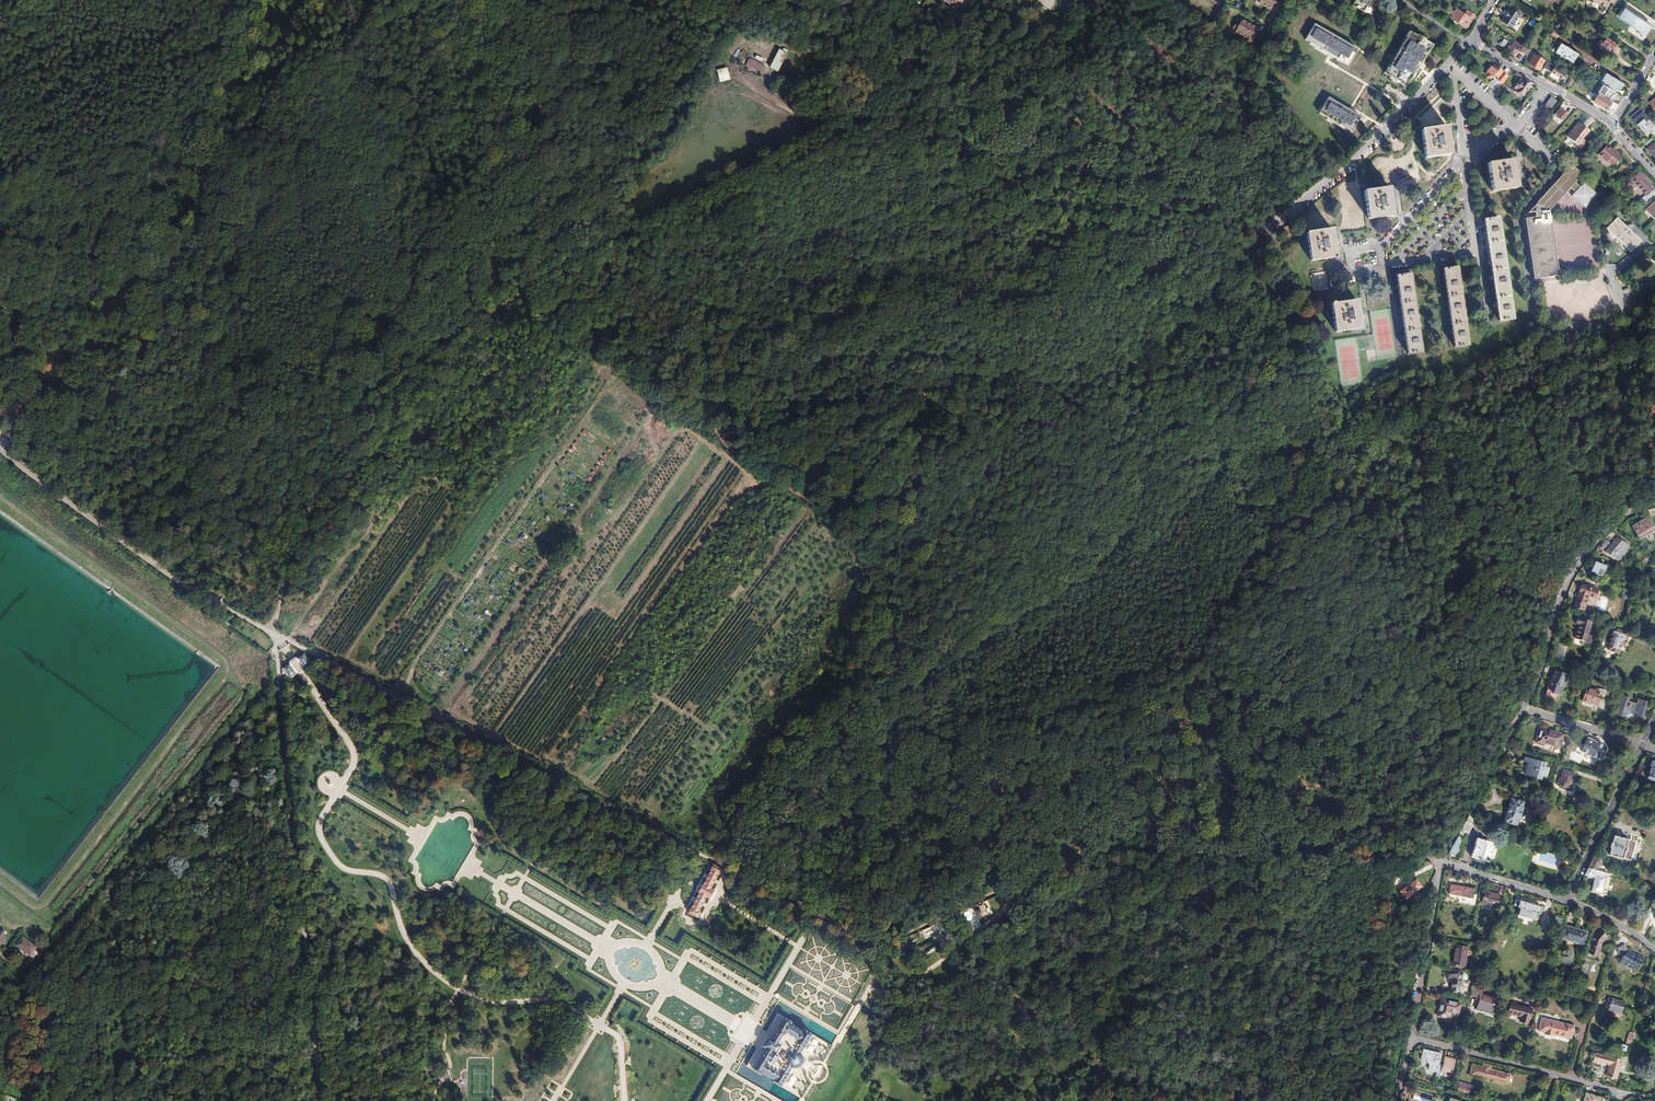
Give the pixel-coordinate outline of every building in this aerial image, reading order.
[(945,0),(953,7),(956,9),(962,0),(945,0)] [(1275,0),(1258,0),(1257,2),(1269,9),(1275,0)] [(1371,0),(1356,0),(1352,5),(1363,12),(1367,14),(1370,13),(1371,11),(1371,8),(1367,6),(1371,0)] [(1652,24),(1623,6),(1617,16),(1645,34),(1652,24)] [(956,9),(953,7),(941,23),(950,29),(949,31),(951,33),(953,30),(951,28),(953,26),(947,22),(952,16),(960,22),(966,13),(959,7),(957,10),(956,9)] [(1520,13),(1510,7),(1501,21),(1511,27),(1520,13)] [(1465,27),(1473,14),(1466,10),(1463,14),(1455,8),(1449,17),(1465,27)] [(1252,41),(1259,29),(1242,19),(1235,31),(1252,41)] [(1357,50),(1314,24),(1305,40),(1348,65),(1357,50)] [(1410,32),(1386,74),(1407,86),(1432,45),(1410,32)] [(1595,44),(1606,53),(1609,49),(1611,49),(1612,49),(1613,49),(1614,48),(1613,46),(1614,45),(1605,38),(1601,43),(1598,40),(1595,44)] [(1530,50),(1511,39),(1509,42),(1510,43),(1506,49),(1516,55),(1519,51),(1527,56),(1530,50)] [(1571,63),(1576,54),(1560,43),(1554,52),(1571,63)] [(778,72),(786,54),(777,50),(769,68),(778,72)] [(1539,71),(1545,60),(1535,54),(1529,63),(1535,67),(1534,68),(1539,71)] [(762,71),(765,65),(750,58),(747,64),(762,71)] [(1550,73),(1554,66),(1548,62),(1544,69),(1550,73)] [(1501,73),(1503,71),(1499,67),(1497,69),(1492,65),(1491,65),(1483,76),(1488,81),(1491,77),(1495,81),(1501,73)] [(1551,73),(1564,82),(1566,80),(1563,78),(1565,76),(1554,68),(1551,73)] [(1500,85),(1506,77),(1504,76),(1501,73),(1495,81),(1500,85)] [(1617,91),(1622,84),(1605,73),(1601,81),(1603,82),(1601,85),(1605,87),(1613,92),(1615,90),(1617,91)] [(1521,94),(1526,98),(1533,88),(1525,82),(1524,83),(1521,80),(1520,82),(1516,80),(1513,84),(1516,87),(1515,88),(1518,90),(1517,91),(1518,92),(1517,94),(1520,96),(1521,94)] [(1613,92),(1605,87),(1601,85),(1596,93),(1608,100),(1613,92)] [(1622,98),(1615,93),(1612,97),(1619,102),(1622,98)] [(1607,112),(1611,103),(1597,95),(1592,103),(1607,112)] [(1351,132),(1360,117),(1329,98),(1320,113),(1351,132)] [(1556,102),(1551,98),(1543,109),(1549,113),(1556,102)] [(1613,113),(1617,106),(1613,103),(1607,112),(1610,114),(1613,113)] [(1566,115),(1560,109),(1554,116),(1560,121),(1566,115)] [(1631,119),(1643,133),(1653,125),(1640,111),(1631,119)] [(1587,132),(1577,123),(1565,138),(1579,149),(1584,143),(1580,140),(1587,132)] [(1449,140),(1446,126),(1421,131),(1426,158),(1451,154),(1449,140)] [(1539,141),(1543,136),(1538,132),(1534,136),(1539,141)] [(1650,139),(1644,145),(1648,150),(1654,144),(1650,139)] [(1604,160),(1612,167),(1620,158),(1612,151),(1611,152),(1606,148),(1599,156),(1604,160)] [(1518,160),(1489,164),(1493,192),(1522,188),(1520,174),(1518,160)] [(1553,277),(1559,276),(1551,216),(1550,211),(1571,188),(1576,193),(1574,196),(1586,208),(1598,196),(1594,193),(1596,190),(1591,185),(1589,188),(1585,184),(1581,188),(1575,183),(1584,174),(1576,166),(1574,168),(1572,166),(1563,176),(1562,175),(1558,179),(1559,180),(1535,207),(1535,211),(1536,217),(1526,219),(1534,280),(1550,278),(1550,279),(1553,279),(1553,277)] [(1654,190),(1654,188),(1641,173),(1633,180),(1648,196),(1654,190)] [(1391,201),(1389,186),(1362,190),(1368,220),(1393,215),(1391,201)] [(1646,211),(1654,221),(1654,202),(1646,211)] [(1619,240),(1631,251),(1642,240),(1632,230),(1633,229),(1629,225),(1628,226),(1618,216),(1607,228),(1619,240)] [(1499,218),(1485,220),(1499,322),(1514,320),(1499,218)] [(1336,257),(1333,230),(1307,233),(1311,261),(1336,257)] [(1455,348),(1469,346),(1457,266),(1443,268),(1455,348)] [(1408,355),(1422,353),(1410,269),(1396,271),(1408,355)] [(1326,272),(1311,274),(1314,292),(1328,290),(1326,272)] [(1360,329),(1357,300),(1332,303),(1335,332),(1360,329)] [(1651,530),(1645,518),(1631,527),(1638,538),(1651,530)] [(1617,537),(1605,553),(1613,558),(1614,557),(1619,561),(1629,546),(1624,542),(1624,543),(1617,537)] [(1595,561),(1590,571),(1602,577),(1606,567),(1604,566),(1606,563),(1598,558),(1596,562),(1595,561)] [(1596,591),(1581,587),(1573,609),(1583,612),(1585,607),(1584,606),(1587,597),(1593,599),(1596,591)] [(1591,625),(1578,621),(1576,627),(1579,628),(1575,642),(1585,645),(1591,625)] [(1628,634),(1613,629),(1607,650),(1618,654),(1621,646),(1624,647),(1628,634)] [(1547,695),(1559,698),(1567,674),(1554,670),(1547,695)] [(1586,687),(1581,701),(1597,706),(1600,695),(1597,695),(1598,691),(1586,687)] [(1654,696),(1654,689),(1648,687),(1646,693),(1654,696)] [(1647,702),(1637,699),(1636,703),(1628,701),(1629,697),(1619,694),(1613,715),(1623,718),(1626,709),(1634,711),(1633,715),(1642,718),(1647,702)] [(1539,730),(1535,743),(1543,745),(1544,743),(1560,748),(1564,734),(1541,727),(1540,731),(1539,730)] [(1603,746),(1587,738),(1580,753),(1595,760),(1596,759),(1597,759),(1603,746)] [(1533,760),(1525,757),(1523,762),(1529,764),(1529,766),(1527,765),(1526,768),(1528,769),(1526,776),(1542,781),(1542,777),(1547,778),(1549,769),(1545,767),(1547,763),(1540,762),(1540,761),(1534,758),(1533,760)] [(1563,770),(1558,787),(1565,789),(1564,794),(1573,797),(1576,786),(1571,784),(1574,774),(1563,770)] [(1524,802),(1511,798),(1504,822),(1516,826),(1518,821),(1519,822),(1523,807),(1522,807),(1524,802)] [(1471,817),(1464,830),(1471,834),(1475,827),(1472,825),(1474,821),(1471,817)] [(1458,836),(1448,853),(1458,855),(1463,839),(1458,836)] [(1630,841),(1614,837),(1612,844),(1611,844),(1610,847),(1610,848),(1611,849),(1609,856),(1625,860),(1630,841)] [(1476,838),(1471,857),(1491,863),(1496,844),(1476,838)] [(1594,856),(1588,868),(1599,871),(1601,868),(1598,866),(1601,860),(1594,856)] [(691,908),(688,913),(697,918),(700,913),(699,912),(706,897),(710,899),(714,891),(711,889),(718,874),(720,875),(723,869),(714,864),(711,870),(711,871),(703,885),(699,893),(699,894),(691,908)] [(1588,868),(1584,876),(1587,876),(1588,878),(1591,879),(1592,878),(1595,878),(1591,892),(1605,896),(1609,878),(1606,877),(1607,873),(1599,871),(1588,868)] [(1417,875),(1413,879),(1422,887),(1425,883),(1417,875)] [(1466,905),(1474,906),(1476,896),(1472,895),(1473,890),(1451,885),(1448,895),(1450,895),(1450,899),(1457,900),(1456,904),(1465,906),(1466,905)] [(1485,890),(1481,903),(1497,907),(1500,895),(1485,890)] [(674,908),(681,896),(674,892),(668,905),(674,908)] [(1520,901),(1516,900),(1514,905),(1518,906),(1518,907),(1520,908),(1516,918),(1534,924),(1537,913),(1539,914),(1541,907),(1520,901)] [(973,906),(976,915),(980,913),(982,916),(989,913),(987,909),(986,909),(982,902),(973,906)] [(1560,931),(1563,920),(1554,917),(1551,928),(1560,931)] [(1587,933),(1565,926),(1561,939),(1583,946),(1587,933)] [(1608,935),(1600,929),(1593,938),(1589,953),(1599,957),(1604,941),(1608,935)] [(37,947),(22,937),(16,946),(31,956),(37,947)] [(1468,947),(1456,946),(1453,965),(1465,966),(1468,947)] [(1621,963),(1626,967),(1627,965),(1631,968),(1631,969),(1636,973),(1641,965),(1642,966),(1646,962),(1638,957),(1638,958),(1629,952),(1626,957),(1625,957),(1621,963)] [(1462,974),(1448,972),(1448,979),(1453,980),(1451,992),(1459,993),(1462,974)] [(1483,991),(1473,988),(1471,996),(1478,998),(1475,1007),(1495,1012),(1498,999),(1482,995),(1483,991)] [(1625,1004),(1609,999),(1605,1014),(1612,1016),(1613,1012),(1622,1014),(1625,1004)] [(1436,1018),(1447,1021),(1450,1013),(1457,1015),(1459,1006),(1441,1001),(1436,1018)] [(1532,1009),(1512,1003),(1509,1012),(1521,1016),(1520,1020),(1529,1023),(1532,1009)] [(802,1098),(812,1080),(811,1078),(810,1075),(811,1076),(813,1076),(814,1076),(816,1075),(817,1074),(818,1073),(819,1072),(819,1070),(818,1069),(817,1067),(816,1066),(817,1066),(820,1066),(832,1046),(812,1034),(805,1030),(803,1032),(790,1024),(791,1022),(784,1018),(778,1015),(767,1033),(759,1047),(748,1066),(753,1069),(760,1074),(762,1071),(775,1079),(774,1082),(781,1086),(802,1098)] [(1542,1018),(1539,1031),(1545,1033),(1544,1034),(1554,1037),(1555,1035),(1571,1040),(1574,1026),(1542,1018)] [(1439,1077),(1442,1066),(1438,1064),(1440,1054),(1424,1050),(1421,1058),(1424,1059),(1426,1063),(1427,1064),(1430,1065),(1429,1070),(1436,1072),(1435,1076),(1439,1077)] [(1608,1066),(1606,1077),(1617,1079),(1621,1060),(1595,1053),(1593,1062),(1608,1066)] [(1454,1060),(1444,1058),(1441,1072),(1450,1075),(1454,1060)] [(1482,1068),(1473,1066),(1470,1076),(1507,1085),(1510,1075),(1490,1070),(1490,1067),(1483,1065),(1482,1068)] [(1457,1081),(1454,1090),(1473,1096),(1476,1087),(1457,1081)] [(1415,1090),(1412,1098),(1420,1100),(1436,1100),(1437,1099),(1428,1096),(1428,1094),(1415,1090)]
